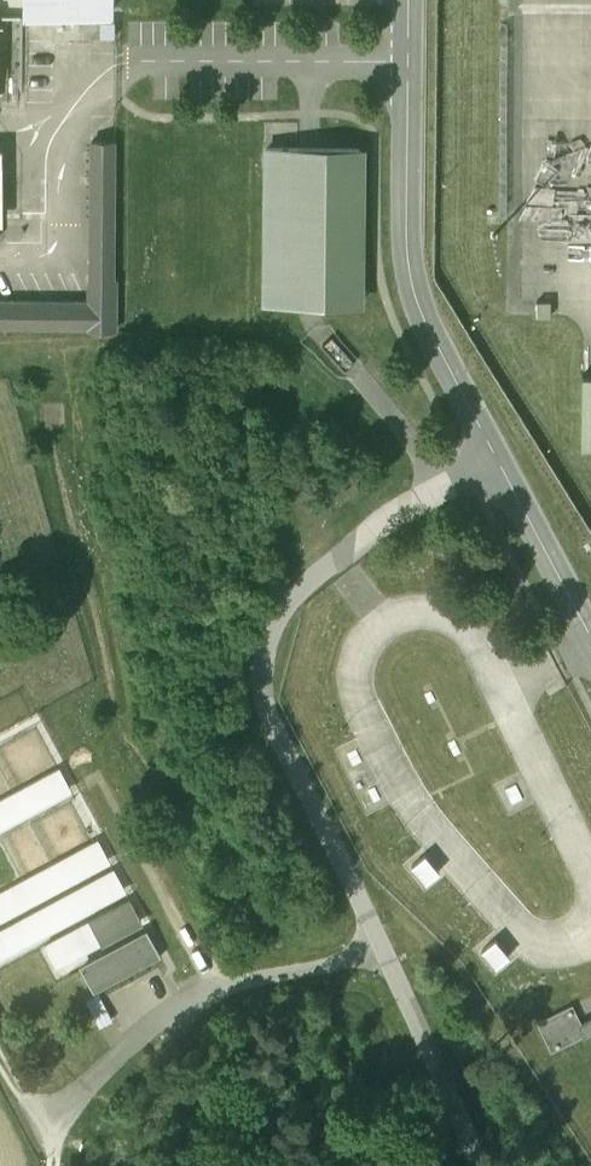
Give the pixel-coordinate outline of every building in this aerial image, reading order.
[(22,17),(112,17),(112,0),(22,0),(22,17)] [(121,329),(121,142),(92,142),(92,297),(0,297),(0,329),(121,329)] [(312,143),(266,143),(266,306),(372,306),(372,143),(312,143)] [(9,147),(0,148),(0,222),(10,222),(9,147)] [(581,373),(581,447),(590,447),(590,373),(581,373)] [(0,807),(0,836),(81,795),(69,772),(0,807)] [(0,892),(0,962),(125,896),(96,842),(0,892)] [(132,902),(47,945),(58,967),(143,924),(132,902)] [(150,933),(88,969),(104,998),(167,962),(150,933)] [(486,946),(502,963),(511,954),(496,937),(486,946)] [(571,1006),(538,1022),(549,1045),(581,1030),(571,1006)]
